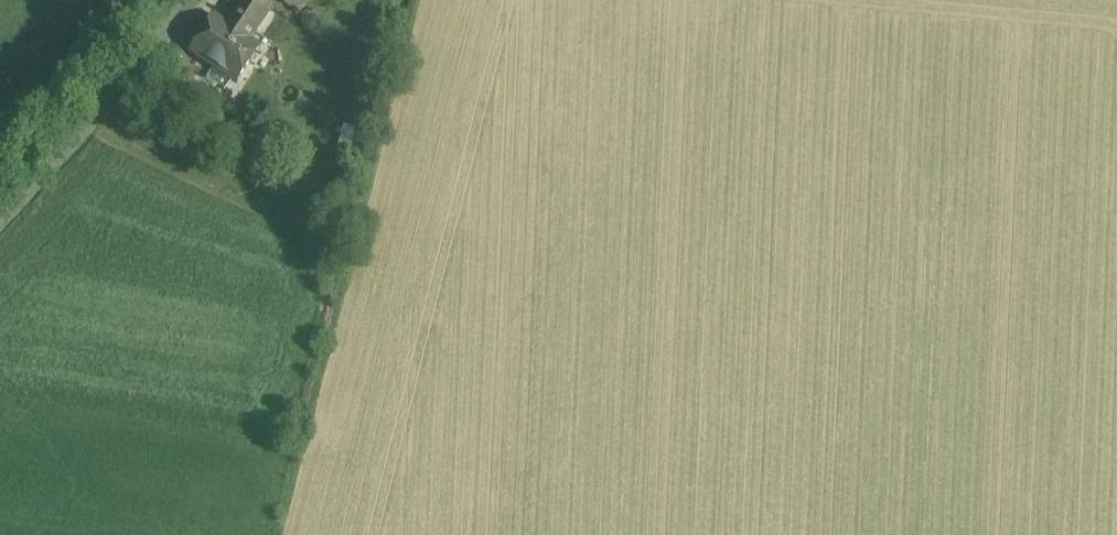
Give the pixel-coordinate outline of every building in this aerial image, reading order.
[(263,0),(244,0),(234,14),(257,29),(272,6),(263,0)] [(296,9),(302,0),(281,0),(296,9)] [(234,14),(227,26),(214,18),(191,52),(236,82),(259,48),(249,41),(257,29),(234,14)]
